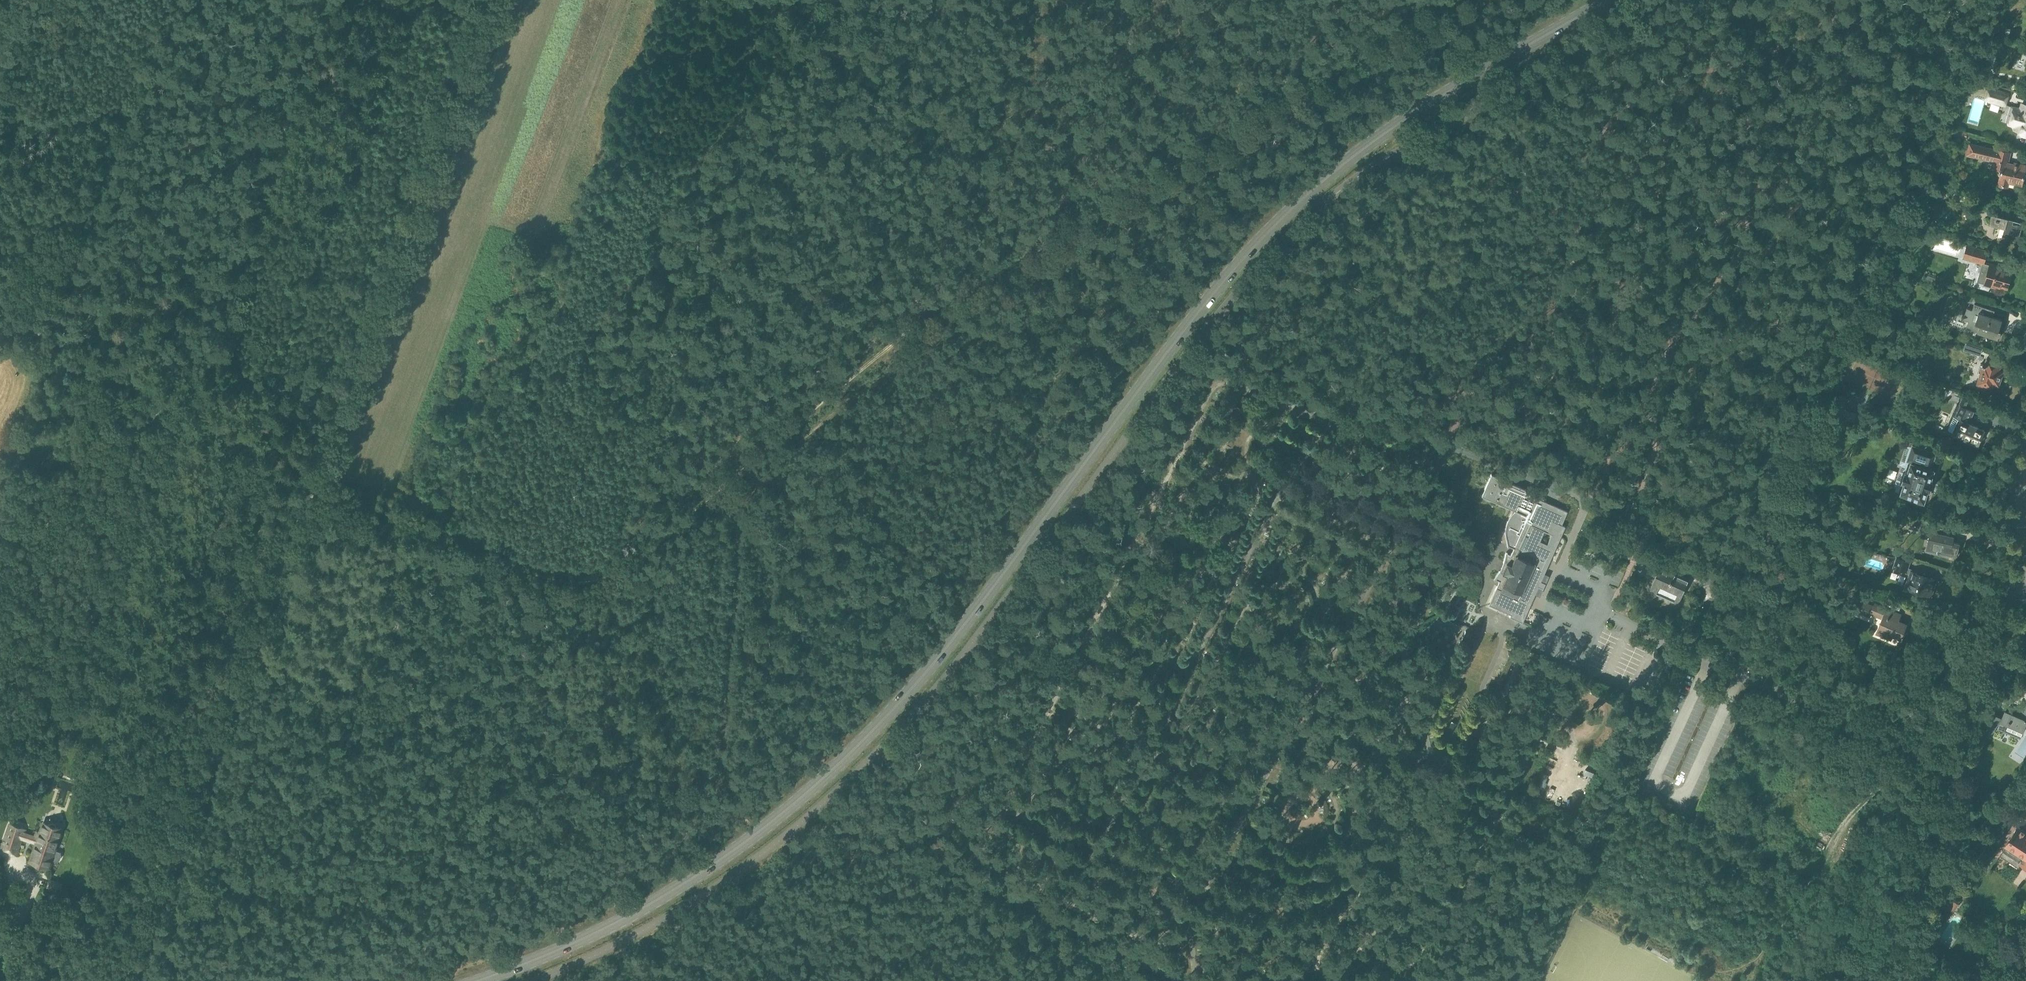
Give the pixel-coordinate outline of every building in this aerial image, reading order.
[(1986,99),(2005,105),(2008,93),(1989,88),(1986,99)] [(2015,125),(2014,128),(2019,130),(2020,131),(2021,132),(2023,133),(2024,134),(2025,134),(2025,105),(2022,103),(2020,108),(2015,106),(2010,124),(2015,125)] [(1968,132),(1954,128),(1952,135),(1966,139),(1968,132)] [(2001,170),(1997,184),(2008,187),(2009,182),(2022,185),(2025,166),(2025,165),(2019,164),(2008,162),(2011,152),(1996,149),(1969,142),(1969,143),(1968,143),(1965,155),(1966,155),(1966,156),(1993,162),(1992,168),(2001,170)] [(1989,224),(2004,228),(2002,237),(2018,241),(2022,226),(2011,223),(2012,219),(1992,214),(1989,224)] [(1978,282),(1985,284),(1985,285),(2000,289),(2001,286),(2007,288),(2011,273),(2002,270),(2003,267),(1991,264),(1991,265),(1984,263),(1987,251),(1968,245),(1964,258),(1980,263),(1980,265),(1982,266),(1978,282)] [(1995,311),(1975,304),(1972,310),(1967,308),(1963,320),(1969,321),(1966,328),(1999,339),(2001,331),(1999,330),(2002,320),(1993,317),(1995,311)] [(1916,313),(1913,321),(1924,325),(1926,316),(1916,313)] [(1983,348),(1966,343),(1963,350),(1981,356),(1983,348)] [(1981,363),(1978,373),(1980,374),(1977,383),(1993,388),(1994,383),(1999,385),(2004,370),(2000,369),(2002,362),(1987,357),(1985,363),(1983,363),(1982,364),(1981,363)] [(1945,429),(1954,433),(1953,434),(1978,445),(1984,430),(1969,423),(1974,412),(1958,405),(1953,416),(1951,415),(1951,416),(1945,429)] [(1912,446),(1906,444),(1899,465),(1901,465),(1894,486),(1896,487),(1895,491),(1901,493),(1901,494),(1910,496),(1909,499),(1921,503),(1922,500),(1924,501),(1927,490),(1930,491),(1933,482),(1931,481),(1934,470),(1930,469),(1935,453),(1912,446)] [(1536,498),(1538,495),(1491,474),(1490,477),(1486,486),(1482,496),(1517,510),(1516,511),(1513,513),(1513,514),(1511,516),(1509,519),(1508,521),(1507,524),(1506,526),(1506,527),(1506,529),(1506,531),(1506,533),(1506,534),(1506,536),(1506,538),(1506,540),(1506,542),(1507,543),(1507,545),(1508,547),(1508,546),(1514,548),(1510,556),(1506,555),(1506,554),(1504,562),(1502,568),(1499,573),(1494,580),(1495,580),(1495,579),(1500,581),(1489,605),(1511,614),(1510,617),(1519,621),(1522,622),(1523,622),(1523,621),(1521,621),(1526,608),(1529,609),(1539,586),(1541,587),(1544,588),(1546,584),(1543,582),(1541,581),(1551,558),(1549,557),(1555,542),(1556,540),(1558,535),(1560,532),(1563,526),(1565,527),(1565,526),(1561,524),(1566,511),(1567,511),(1536,498)] [(1930,522),(1917,519),(1915,530),(1927,532),(1930,522)] [(1930,531),(1926,548),(1926,550),(1957,557),(1960,544),(1953,542),(1954,537),(1930,531)] [(1661,565),(1665,556),(1660,554),(1656,563),(1661,565)] [(1909,577),(1912,578),(1908,588),(1931,596),(1936,579),(1927,576),(1927,574),(1922,573),(1921,574),(1913,571),(1913,570),(1909,568),(1911,563),(1897,558),(1893,569),(1910,575),(1909,577)] [(1651,578),(1654,580),(1650,590),(1664,597),(1675,572),(1661,565),(1657,574),(1653,573),(1651,578)] [(1679,603),(1690,578),(1675,572),(1664,597),(1679,603)] [(1876,632),(1891,639),(1892,636),(1900,639),(1907,623),(1896,618),(1898,613),(1874,603),(1870,614),(1882,619),(1876,632)] [(1978,729),(1990,735),(1996,724),(1999,725),(1999,726),(2019,734),(2020,735),(2025,721),(2025,707),(2019,717),(2005,711),(2002,718),(1988,711),(1978,729)] [(22,838),(36,843),(30,861),(50,868),(63,829),(43,822),(39,831),(36,830),(35,835),(25,832),(26,829),(10,824),(2,848),(17,853),(22,838)] [(2018,867),(2020,863),(2025,867),(2025,833),(2017,827),(2005,845),(2006,845),(2002,851),(2012,858),(2010,861),(2018,867)] [(1991,842),(1998,846),(2004,836),(1997,832),(1991,842)] [(47,888),(60,892),(63,882),(50,878),(47,888)]
